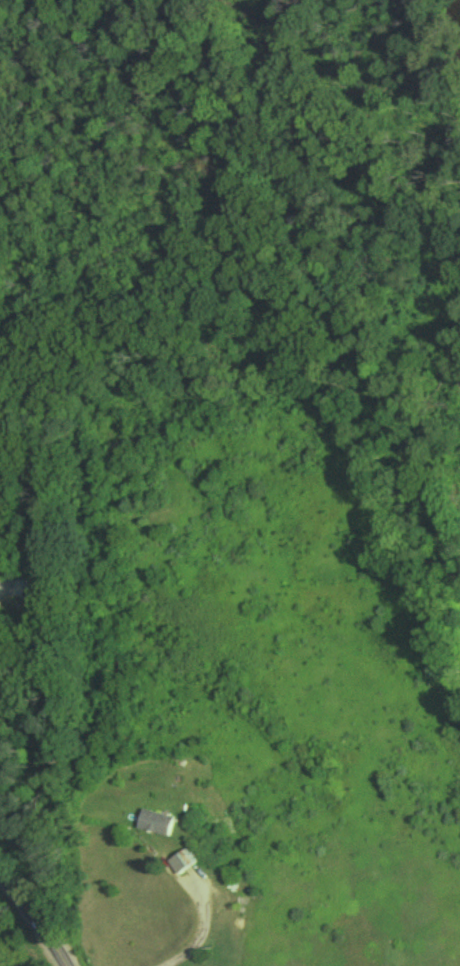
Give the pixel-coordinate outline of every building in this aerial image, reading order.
[(169,841),(174,821),(141,813),(136,832),(169,841)] [(195,870),(190,854),(168,861),(173,877),(195,870)]
